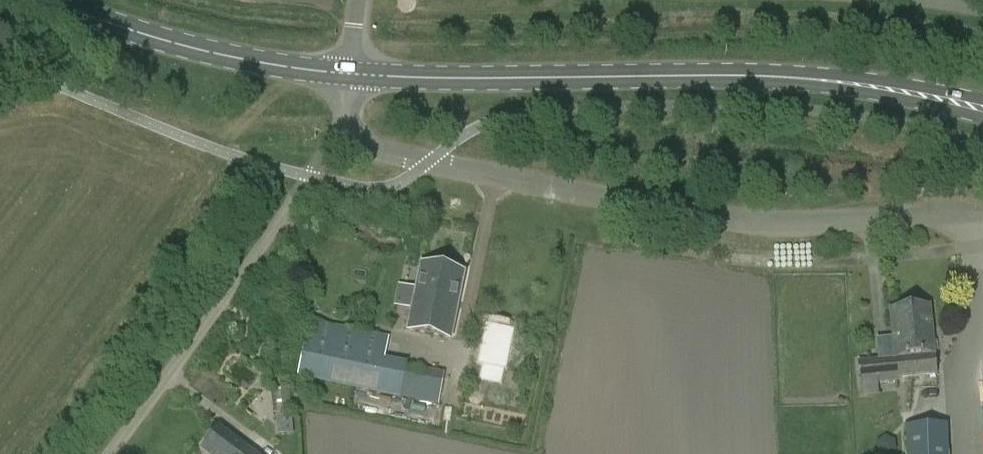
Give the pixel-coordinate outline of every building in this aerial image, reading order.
[(408,330),(451,339),(465,272),(421,264),(408,330)] [(930,306),(909,308),(913,356),(912,377),(936,375),(930,306)] [(913,356),(909,308),(889,310),(895,360),(858,363),(860,382),(878,380),(878,383),(898,381),(898,379),(912,377),(913,356)] [(502,363),(510,320),(481,314),(473,357),(502,363)] [(308,321),(297,377),(438,405),(444,374),(407,366),(408,364),(385,359),(389,337),(308,321)] [(290,418),(289,387),(272,388),(273,419),(290,418)] [(948,426),(905,426),(906,453),(949,453),(948,426)] [(201,451),(206,453),(254,453),(218,428),(201,451)]
